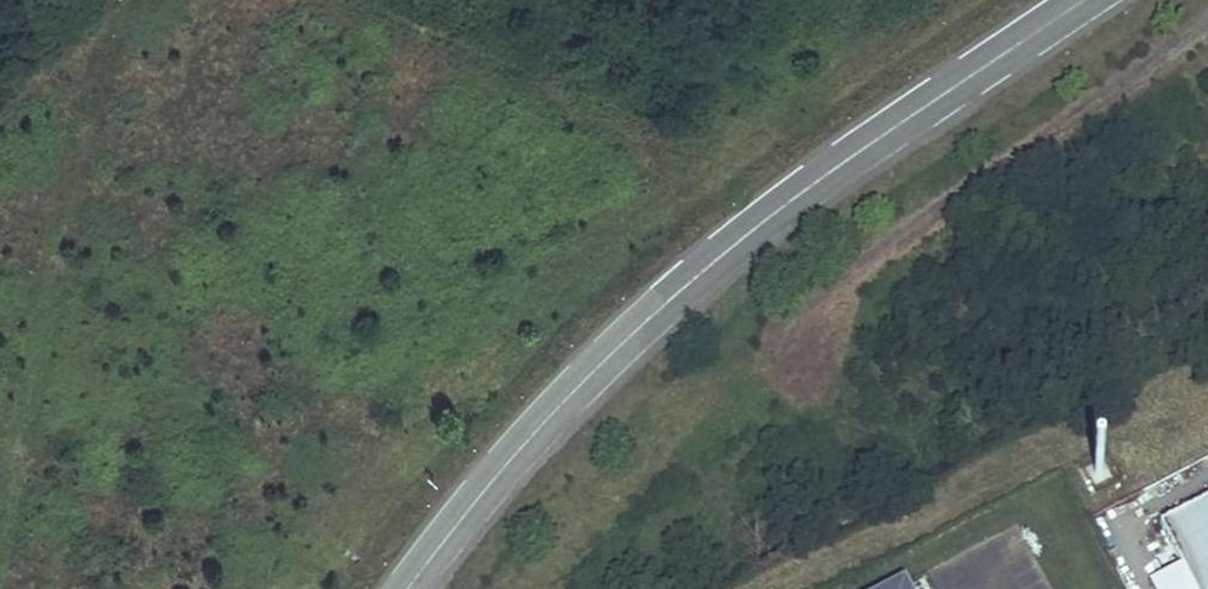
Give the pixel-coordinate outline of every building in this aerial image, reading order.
[(1161,526),(1183,569),(1194,588),(1207,588),(1207,501),(1161,526)] [(1183,569),(1151,585),(1153,588),(1194,588),(1183,569)]
